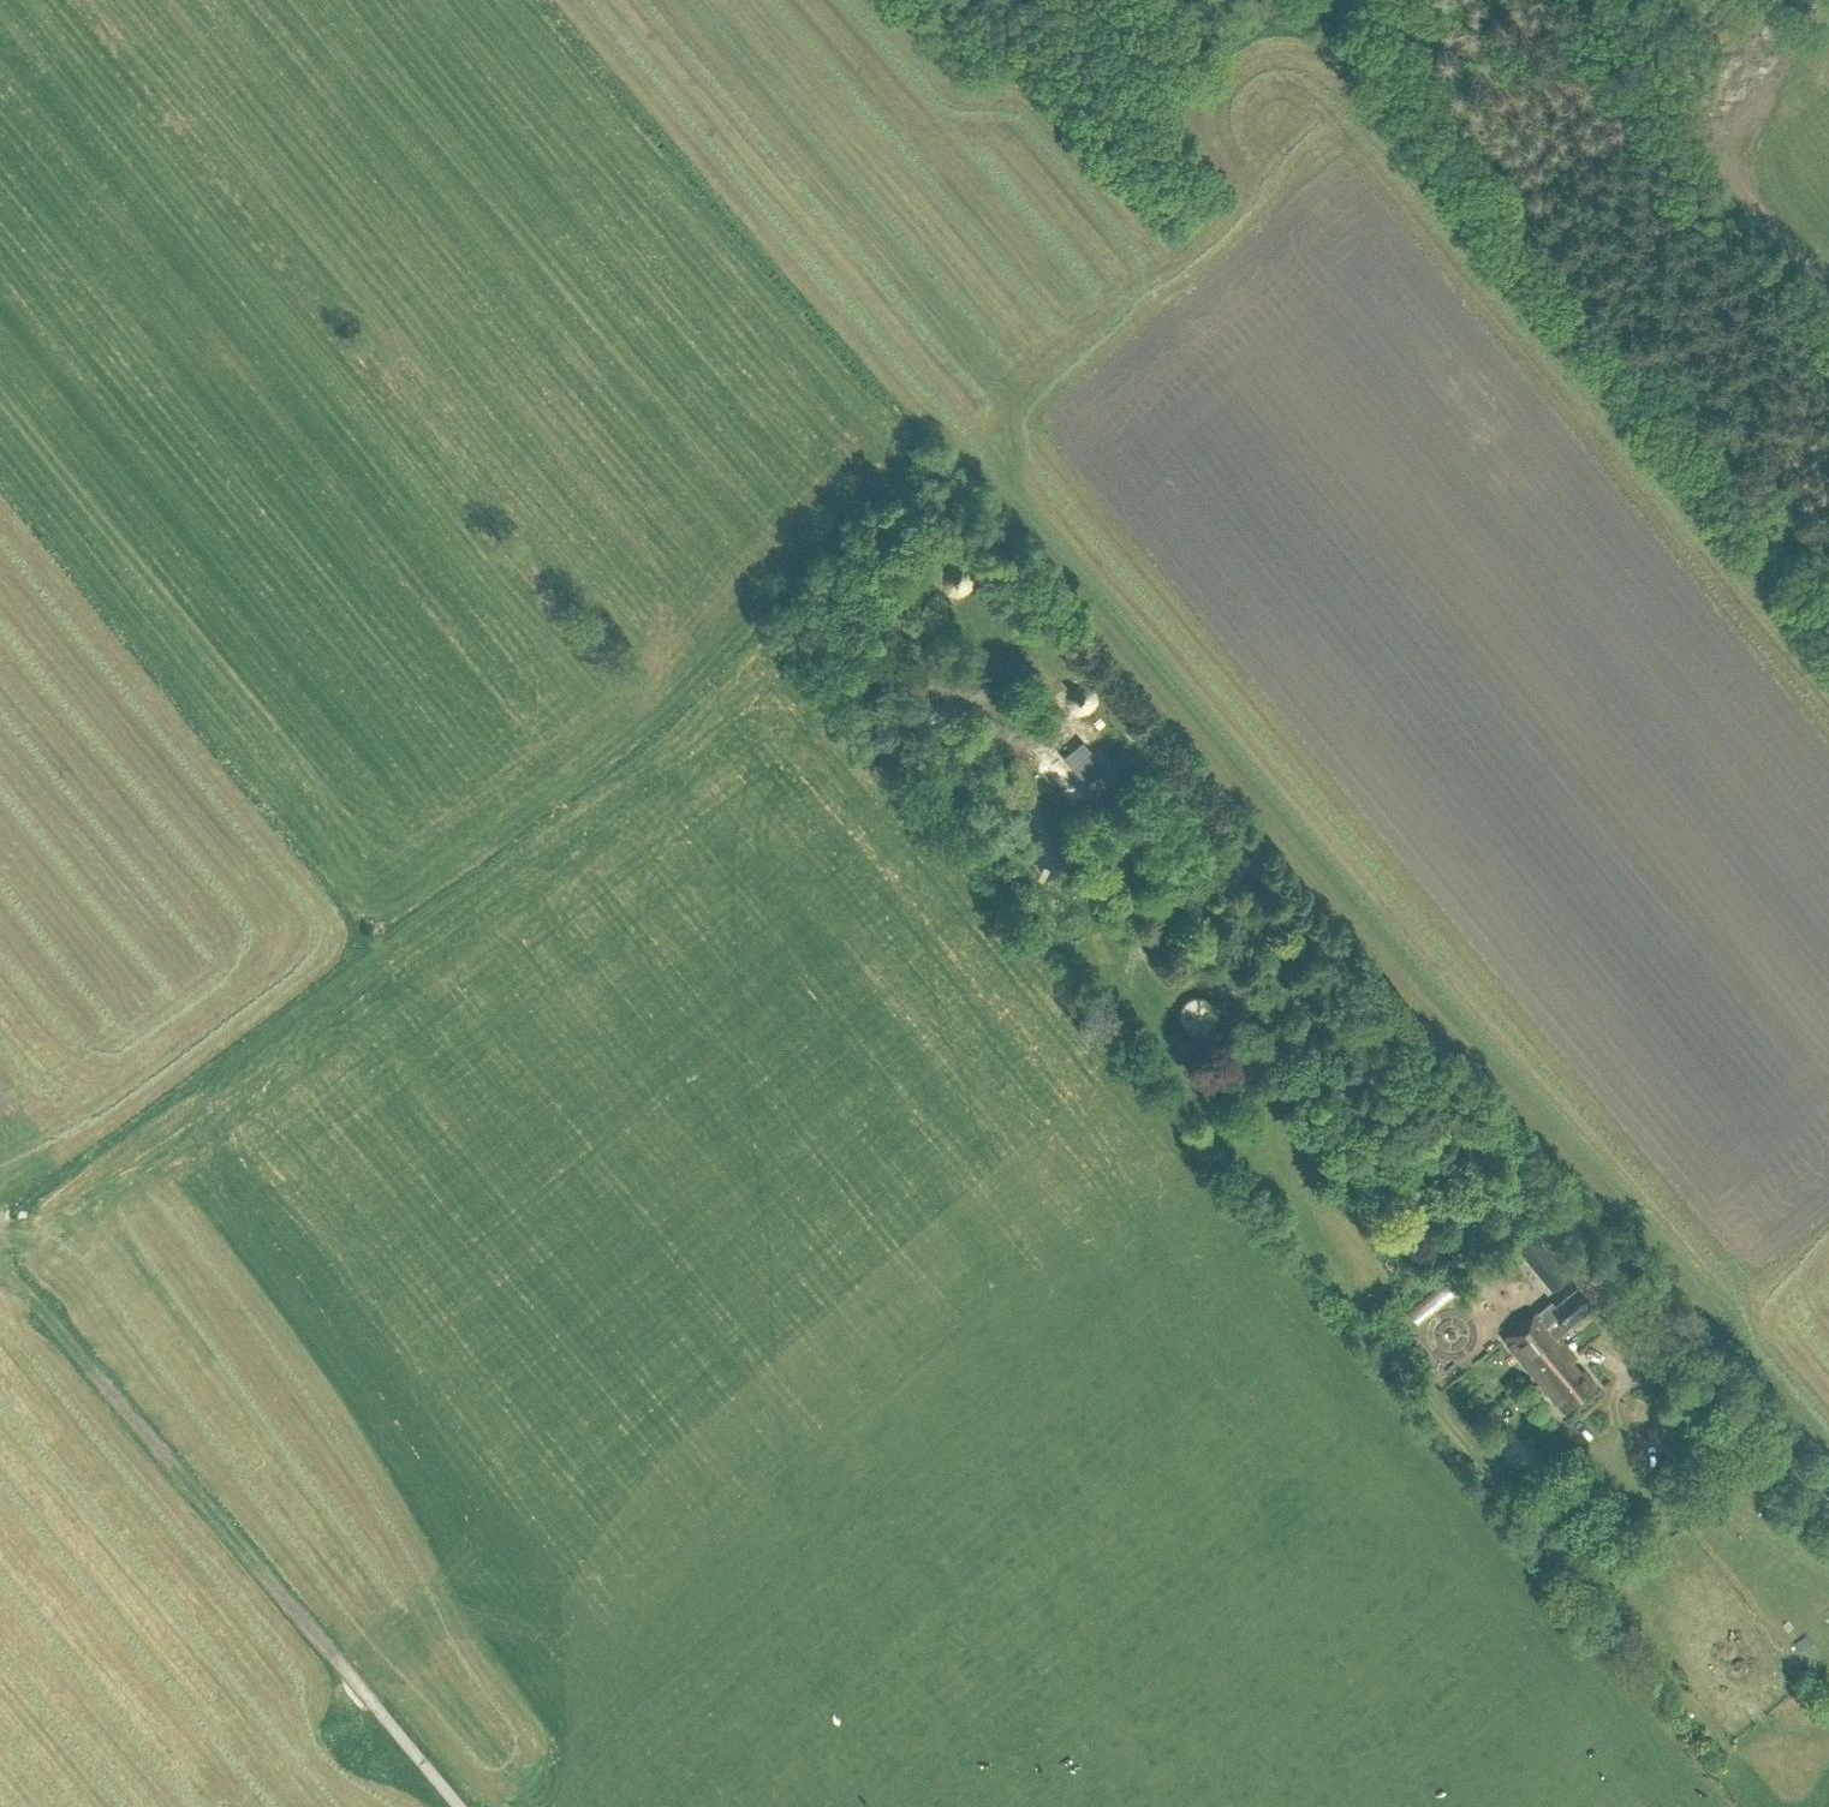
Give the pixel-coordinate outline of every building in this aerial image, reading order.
[(1514,1245),(1551,1289),(1567,1276),(1531,1231),(1514,1245)] [(1582,1368),(1579,1371),(1572,1363),(1578,1358),(1558,1335),(1592,1306),(1576,1287),(1554,1304),(1551,1301),(1505,1339),(1564,1410),(1595,1384),(1582,1368)]
